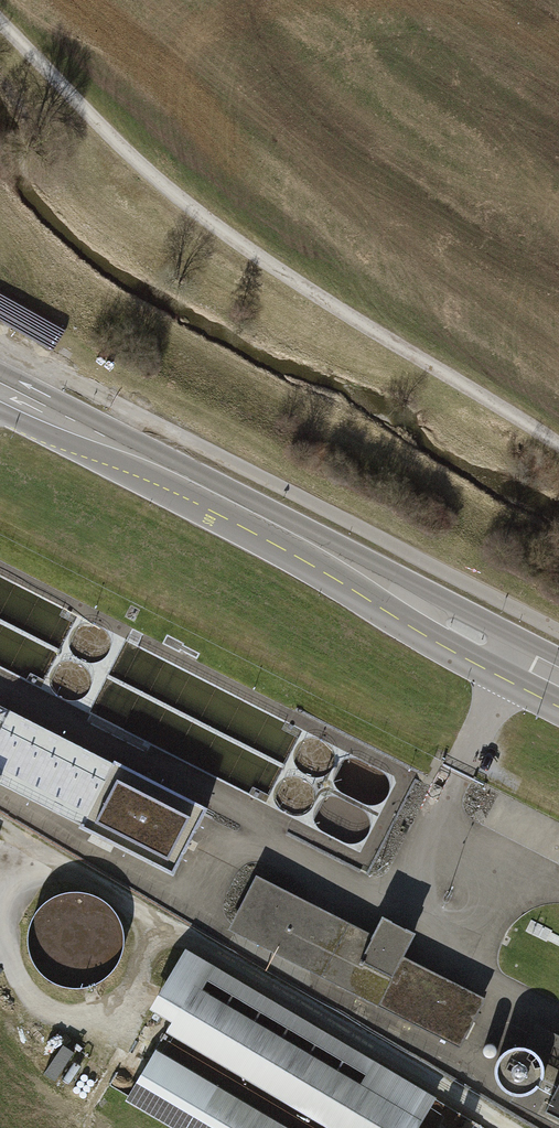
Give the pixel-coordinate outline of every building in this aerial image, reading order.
[(0,705),(0,785),(183,878),(216,814),(0,705)] [(374,939),(260,882),(236,930),(465,1046),(485,1006),(412,969),(426,940),(385,919),(374,939)] [(418,1127),(437,1097),(184,948),(149,1008),(171,1021),(124,1100),(172,1127),(419,1127),(418,1127)] [(64,1057),(64,1080),(95,1080),(94,1056),(64,1057)] [(509,1074),(510,1099),(558,1120),(558,1072),(509,1074)]
